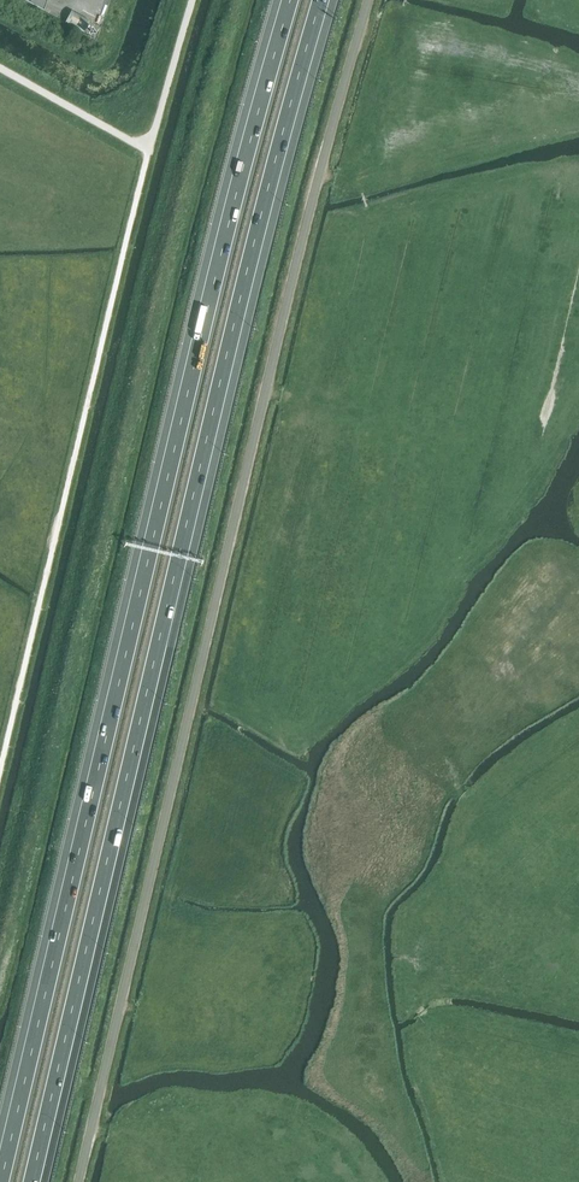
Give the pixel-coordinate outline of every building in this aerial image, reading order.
[(43,10),(47,0),(24,0),(43,10)] [(71,11),(65,22),(83,32),(90,21),(71,11)]
